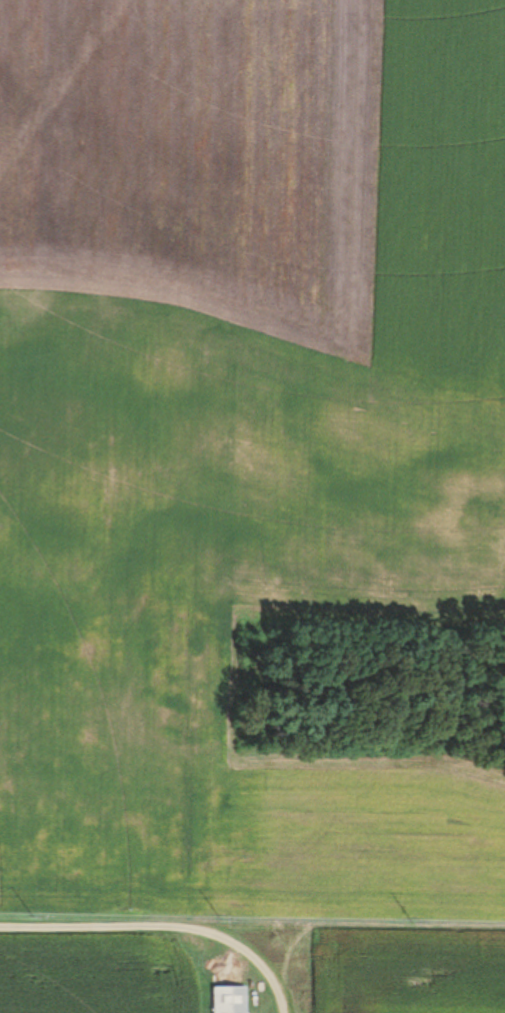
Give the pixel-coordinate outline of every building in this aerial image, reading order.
[(246,988),(246,1012),(214,1012),(214,989),(246,988)]
